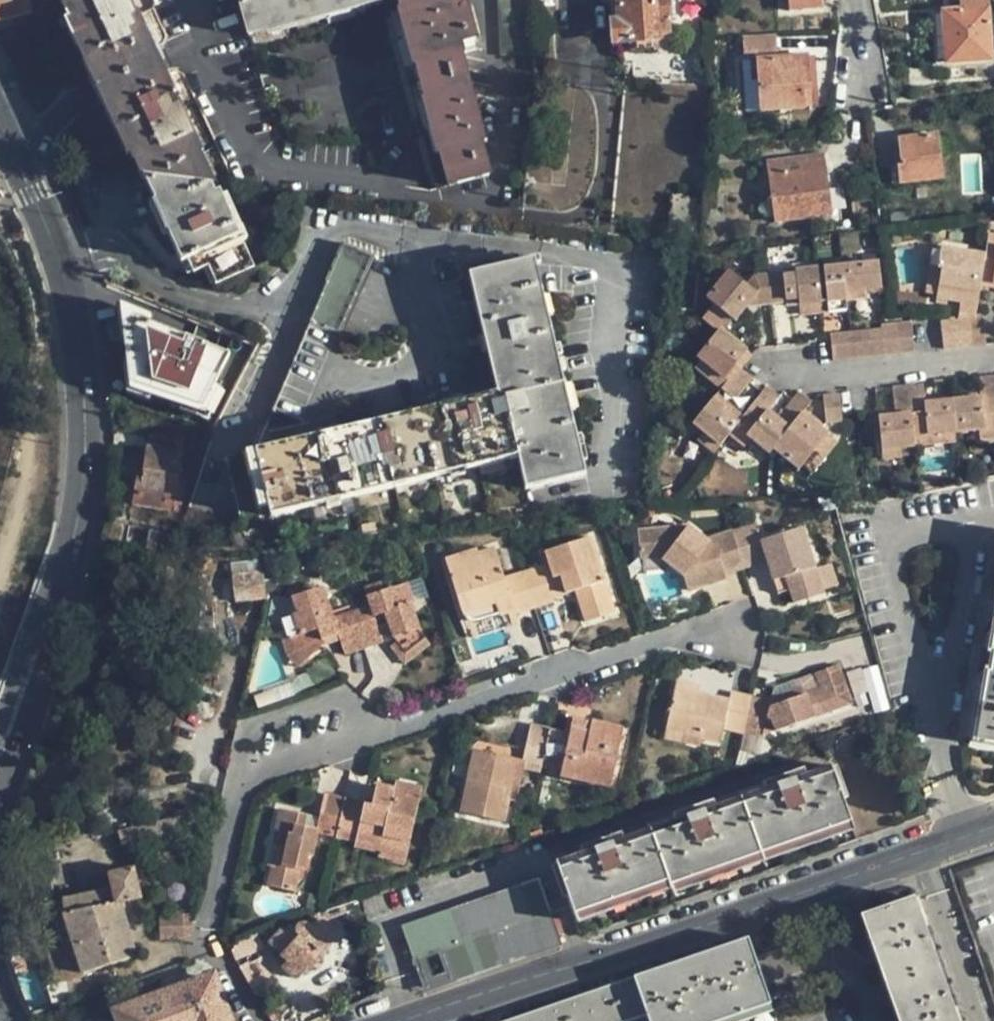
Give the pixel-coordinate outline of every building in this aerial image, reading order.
[(31,14),(26,0),(0,0),(0,21),(31,14)] [(151,178),(211,186),(124,0),(62,0),(63,3),(61,3),(133,155),(139,152),(151,178)] [(248,35),(375,0),(239,0),(248,35)] [(449,185),(488,175),(452,45),(475,39),(466,4),(443,9),(440,0),(398,0),(449,185)] [(531,0),(497,0),(499,54),(533,52),(531,0)] [(613,31),(621,31),(622,41),(656,38),(656,33),(667,32),(666,20),(670,19),(669,0),(619,0),(620,22),(613,23),(613,31)] [(789,11),(823,9),(822,0),(788,0),(789,11)] [(959,12),(985,11),(984,0),(958,0),(959,12)] [(987,59),(985,11),(959,12),(942,13),(945,62),(987,59)] [(942,13),(933,14),(936,62),(945,62),(942,13)] [(614,42),(622,41),(621,31),(613,31),(614,42)] [(742,52),(777,51),(776,34),(741,37),(742,52)] [(791,50),(777,51),(742,52),(743,60),(757,60),(791,58),(791,50)] [(801,89),(809,89),(807,57),(791,58),(757,60),(760,110),(802,108),(801,89)] [(810,108),(809,89),(801,89),(802,108),(810,108)] [(898,137),(899,151),(901,165),(897,166),(899,183),(940,179),(936,133),(898,137)] [(893,166),(897,166),(901,165),(899,151),(891,152),(893,166)] [(139,176),(143,177),(151,178),(139,152),(133,155),(129,157),(139,176)] [(814,200),(828,199),(822,154),(766,161),(773,222),(816,217),(814,200)] [(151,178),(143,177),(154,200),(160,198),(151,178)] [(214,193),(211,186),(151,178),(160,198),(154,200),(151,202),(180,264),(186,261),(192,274),(207,267),(216,285),(253,268),(219,192),(214,193)] [(830,216),(828,199),(814,200),(816,217),(830,216)] [(981,252),(992,254),(993,245),(993,233),(985,231),(981,252)] [(372,256),(342,243),(306,329),(271,409),(302,421),(372,256)] [(977,277),(981,252),(938,246),(938,248),(935,265),(940,266),(935,294),(935,296),(973,302),(977,277)] [(923,291),(935,294),(940,266),(935,265),(938,248),(931,247),(923,291)] [(977,277),(988,279),(992,254),(981,252),(977,277)] [(253,450),(269,516),(517,457),(525,488),(584,474),(533,258),(468,274),(496,392),(253,450)] [(873,263),(835,267),(837,292),(870,288),(875,287),(873,263)] [(821,300),(838,298),(837,292),(835,267),(818,269),(821,300)] [(811,270),(776,273),(779,302),(780,303),(793,302),(814,300),(811,270)] [(751,292),(741,285),(724,272),(702,299),(714,309),(728,320),(729,321),(742,305),(753,304),(751,292)] [(776,273),(762,275),(764,303),(779,302),(776,273)] [(764,303),(762,275),(747,277),(741,285),(751,292),(753,304),(764,303)] [(869,294),(870,288),(837,292),(838,298),(838,300),(858,299),(858,296),(869,294)] [(838,306),(838,300),(838,298),(821,300),(822,308),(838,306)] [(815,313),(814,300),(793,302),(795,315),(815,313)] [(717,332),(728,320),(714,309),(703,321),(716,331),(717,332)] [(978,316),(965,317),(969,347),(981,345),(978,316)] [(969,347),(965,317),(951,318),(955,348),(969,347)] [(955,348),(951,318),(936,319),(940,350),(955,348)] [(907,324),(892,326),(896,354),(910,352),(907,324)] [(896,354),(892,326),(876,328),(879,356),(896,354)] [(876,328),(857,331),(860,358),(879,356),(876,328)] [(130,362),(137,364),(143,333),(136,331),(130,362)] [(747,380),(735,370),(730,366),(740,351),(717,332),(716,331),(694,357),(698,360),(724,381),(717,391),(730,401),(747,380)] [(839,333),(842,360),(860,358),(857,331),(844,332),(839,333)] [(191,344),(143,333),(137,364),(141,365),(140,378),(180,387),(191,344)] [(828,362),(842,360),(839,333),(826,335),(828,362)] [(746,356),(740,351),(730,366),(735,370),(746,356)] [(690,369),(717,391),(724,381),(698,360),(690,369)] [(975,431),(993,429),(993,414),(990,380),(975,381),(975,400),(948,403),(951,434),(975,431)] [(763,387),(745,410),(754,419),(762,410),(774,396),(763,387)] [(920,387),(903,389),(909,438),(951,434),(948,403),(922,406),(920,387)] [(876,418),(879,451),(900,449),(909,448),(909,445),(909,438),(903,389),(889,390),(892,416),(876,418)] [(779,414),(791,424),(799,414),(802,410),(809,402),(797,392),(779,414)] [(726,408),(712,396),(709,400),(722,412),(726,408)] [(835,396),(820,397),(821,424),(837,424),(835,396)] [(717,447),(728,433),(739,419),(726,408),(722,412),(709,400),(688,425),(702,436),(717,447)] [(766,456),(776,443),(786,430),(774,420),(762,410),(754,419),(745,410),(739,419),(728,433),(744,447),(749,442),(766,456)] [(815,421),(802,410),(799,414),(812,425),(815,421)] [(779,414),(774,420),(786,430),(791,424),(779,414)] [(803,464),(808,457),(824,435),(812,425),(799,414),(791,424),(786,430),(776,443),(803,464)] [(993,436),(993,429),(975,431),(976,438),(993,436)] [(145,445),(143,463),(142,472),(136,472),(133,494),(139,494),(138,504),(181,511),(184,488),(177,486),(183,436),(149,431),(148,445),(145,445)] [(952,440),(951,434),(909,438),(909,445),(952,440)] [(831,441),(824,435),(808,457),(814,462),(831,441)] [(712,453),(717,447),(702,436),(697,441),(712,453)] [(901,459),(900,449),(879,451),(880,461),(901,459)] [(241,523),(269,516),(253,450),(225,457),(241,523)] [(757,523),(734,531),(746,567),(769,559),(776,579),(788,575),(793,588),(797,600),(826,591),(804,524),(762,539),(757,523)] [(664,556),(676,566),(682,571),(689,591),(728,579),(726,574),(746,567),(734,531),(706,541),(688,526),(640,531),(642,559),(645,559),(664,556)] [(146,547),(174,552),(178,535),(149,530),(146,547)] [(561,576),(568,596),(575,593),(586,625),(616,614),(591,539),(547,554),(551,565),(555,578),(561,576)] [(517,616),(536,610),(524,574),(505,581),(495,550),(478,556),(476,552),(446,562),(464,615),(466,618),(472,621),(481,621),(501,614),(500,610),(513,605),(517,616)] [(263,572),(261,556),(233,561),(233,576),(263,572)] [(647,570),(676,566),(664,556),(645,559),(647,570)] [(551,565),(540,568),(552,601),(568,596),(561,576),(555,578),(551,565)] [(552,601),(540,568),(524,574),(536,610),(553,605),(552,601)] [(236,601),(266,598),(263,572),(233,576),(236,601)] [(788,575),(776,579),(780,592),(793,588),(788,575)] [(363,591),(368,608),(372,618),(383,614),(386,623),(392,638),(398,643),(407,651),(422,637),(414,629),(406,604),(411,603),(404,584),(382,592),(379,585),(363,591)] [(291,594),(294,602),(297,612),(293,614),(299,632),(290,635),(295,650),(302,656),(323,638),(321,633),(334,629),(330,621),(320,590),(314,591),(312,587),(291,594)] [(285,621),(290,635),(299,632),(293,614),(297,612),(294,602),(288,604),(285,621)] [(368,608),(350,613),(362,648),(380,642),(375,626),(372,618),(368,608)] [(343,655),(362,648),(350,613),(330,621),(334,629),(335,634),(343,655)] [(375,626),(386,623),(383,614),(372,618),(375,626)] [(985,671),(975,740),(993,743),(993,622),(989,651),(993,652),(991,672),(985,671)] [(323,638),(335,634),(334,629),(321,633),(323,638)] [(296,661),(302,656),(295,650),(290,635),(282,638),(287,651),(296,661)] [(428,643),(422,637),(407,651),(398,643),(391,649),(407,662),(428,643)] [(982,670),(985,671),(991,672),(993,652),(989,651),(985,651),(982,670)] [(778,702),(754,697),(746,732),(765,735),(854,703),(842,666),(820,673),(824,686),(778,702)] [(679,684),(677,690),(701,695),(703,689),(679,684)] [(668,730),(703,738),(723,742),(726,728),(746,732),(754,697),(735,693),(732,701),(701,695),(677,690),(668,730)] [(572,720),(569,731),(586,735),(587,731),(619,739),(621,732),(572,720)] [(523,755),(522,762),(541,766),(549,730),(530,725),(523,755)] [(568,735),(549,730),(541,766),(560,771),(558,777),(608,789),(619,739),(587,731),(586,735),(569,731),(568,735)] [(701,744),(703,738),(668,730),(667,737),(701,744)] [(474,744),(470,763),(476,764),(480,746),(474,744)] [(476,764),(470,763),(458,807),(503,818),(511,782),(509,781),(515,753),(480,746),(476,764)] [(523,755),(515,753),(509,781),(511,782),(516,783),(522,762),(523,755)] [(851,824),(831,765),(556,862),(574,916),(668,883),(670,888),(851,824)] [(391,785),(388,792),(391,793),(389,800),(415,806),(419,792),(391,785)] [(391,793),(388,792),(373,789),(370,802),(362,800),(361,805),(342,801),(333,837),(352,842),(404,854),(415,806),(389,800),(391,793)] [(325,797),(316,833),(333,837),(342,801),(325,797)] [(309,860),(316,833),(302,830),(305,818),(280,813),(271,847),(279,849),(280,853),(283,855),(279,872),(273,871),(269,889),(294,895),(298,874),(302,874),(306,860),(309,860)] [(181,831),(177,817),(118,831),(122,845),(181,831)] [(401,865),(404,854),(352,842),(352,848),(375,854),(374,859),(401,865)] [(141,899),(133,867),(107,873),(111,887),(47,901),(45,905),(25,910),(33,937),(44,935),(48,946),(36,948),(44,976),(49,975),(53,985),(82,976),(81,974),(136,958),(121,903),(141,899)] [(440,949),(450,980),(557,943),(536,882),(405,928),(415,958),(440,949)] [(862,915),(899,1020),(962,1020),(957,1006),(951,1008),(922,927),(928,925),(918,896),(862,915)] [(341,906),(315,914),(317,919),(311,927),(305,923),(300,922),(293,928),(290,926),(285,930),(282,928),(269,943),(281,953),(277,958),(276,963),(295,980),(304,971),(307,973),(310,970),(316,972),(323,965),(322,958),(324,955),(322,952),(330,944),(328,941),(335,934),(335,927),(324,918),(342,911),(341,906)] [(232,956),(235,961),(264,950),(264,946),(258,934),(235,942),(232,956)] [(634,983),(523,1020),(630,1020),(646,1015),(648,1020),(720,1020),(769,1004),(747,939),(632,978),(634,983)] [(257,961),(239,968),(263,1007),(276,983),(257,961)] [(155,998),(165,1020),(226,1020),(211,978),(155,998)] [(155,998),(118,1012),(121,1020),(165,1020),(155,998)]
